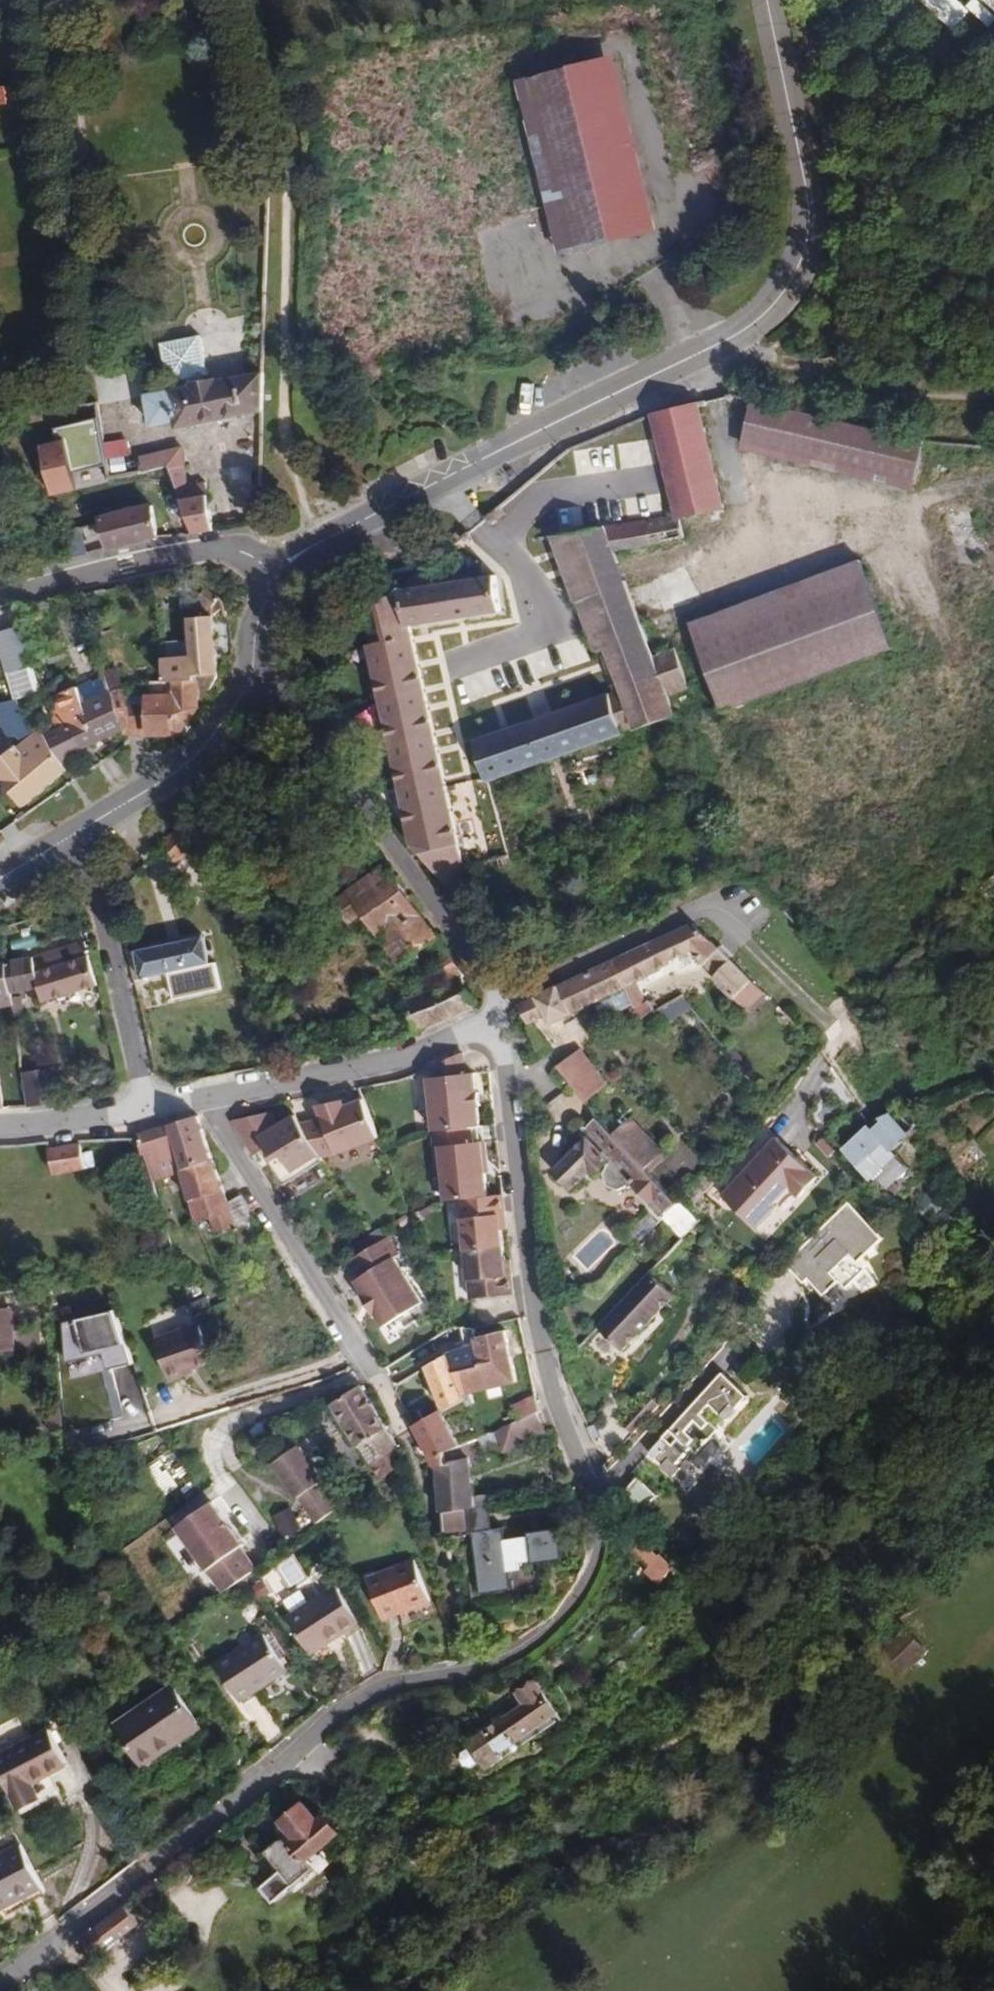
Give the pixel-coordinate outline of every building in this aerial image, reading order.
[(634,240),(591,68),(515,86),(558,258),(634,240)] [(21,86),(0,89),(0,104),(24,101),(21,86)] [(208,375),(200,336),(161,343),(169,383),(174,382),(176,390),(204,385),(203,376),(208,375)] [(263,412),(264,373),(204,385),(176,390),(146,396),(153,425),(176,420),(177,429),(263,412)] [(927,432),(753,398),(742,449),(916,482),(927,432)] [(652,413),(678,519),(680,518),(724,508),(698,402),(652,413)] [(103,472),(90,423),(61,431),(73,480),(103,472)] [(105,442),(109,473),(129,470),(126,439),(105,442)] [(187,487),(183,447),(140,457),(144,472),(174,468),(193,534),(214,530),(206,482),(187,487)] [(103,518),(98,501),(83,504),(88,526),(103,522),(103,518)] [(64,532),(81,528),(88,526),(83,504),(57,511),(64,532)] [(157,537),(150,507),(103,518),(104,522),(103,522),(110,549),(157,537)] [(946,514),(958,564),(987,557),(974,507),(946,514)] [(680,518),(678,519),(609,535),(554,536),(570,581),(619,563),(617,557),(653,547),(684,535),(680,518)] [(88,555),(81,528),(64,532),(71,559),(88,555)] [(893,648),(860,560),(691,624),(724,711),(893,648)] [(626,581),(619,563),(570,581),(577,599),(626,581)] [(434,583),(427,566),(379,606),(388,640),(368,645),(413,844),(449,890),(469,886),(411,625),(501,611),(496,576),(436,585),(436,583),(434,583)] [(190,618),(196,678),(197,691),(210,690),(219,673),(214,616),(224,607),(221,598),(198,581),(196,592),(204,599),(190,618)] [(654,657),(626,581),(577,599),(596,652),(606,649),(621,690),(476,741),(490,782),(676,716),(668,694),(689,686),(675,649),(654,657)] [(22,625),(0,632),(0,641),(12,671),(37,663),(22,625)] [(197,691),(196,678),(186,688),(184,681),(166,681),(152,683),(154,696),(150,696),(152,711),(132,713),(123,693),(118,695),(127,735),(180,734),(199,708),(197,691)] [(196,678),(166,681),(184,681),(186,688),(196,678)] [(117,712),(112,696),(107,681),(95,685),(94,683),(79,688),(79,690),(46,701),(61,736),(72,754),(122,731),(117,712)] [(468,736),(533,717),(525,690),(460,709),(468,736)] [(123,735),(127,735),(118,695),(112,696),(117,712),(122,731),(123,735)] [(56,737),(50,728),(36,734),(22,698),(0,703),(0,710),(10,735),(19,736),(25,744),(19,749),(18,747),(0,761),(0,774),(23,807),(46,789),(68,769),(51,740),(56,737)] [(73,765),(56,737),(51,740),(68,769),(73,765)] [(215,849),(198,807),(166,842),(176,864),(203,845),(206,853),(215,849)] [(512,866),(510,858),(498,861),(500,869),(512,866)] [(437,936),(387,866),(336,901),(351,921),(365,911),(401,962),(437,936)] [(693,923),(614,960),(626,989),(634,1006),(634,1007),(645,1002),(636,982),(671,965),(670,962),(692,951),(705,964),(720,949),(693,923)] [(210,964),(204,936),(129,953),(135,980),(210,964)] [(34,957),(41,988),(44,1002),(99,985),(85,942),(34,957)] [(731,960),(720,949),(705,964),(716,976),(731,960)] [(461,975),(462,978),(465,976),(448,952),(435,958),(446,981),(461,975)] [(41,988),(34,957),(0,962),(0,1018),(15,1016),(13,993),(41,988)] [(626,989),(614,960),(518,1004),(529,1025),(546,1016),(551,1025),(594,1004),(626,989)] [(764,992),(731,960),(716,976),(714,978),(747,1011),(764,992)] [(476,1005),(462,978),(461,975),(446,981),(403,1001),(418,1032),(476,1005)] [(634,1006),(626,989),(594,1004),(602,1021),(634,1006)] [(683,995),(659,1007),(668,1023),(691,1010),(683,995)] [(653,1018),(647,1004),(629,1012),(635,1026),(653,1018)] [(609,1083),(581,1048),(558,1066),(586,1101),(609,1083)] [(429,1079),(435,1131),(436,1131),(472,1127),(480,1126),(479,1106),(481,1106),(479,1093),(477,1094),(475,1074),(466,1075),(463,1052),(434,1065),(436,1078),(429,1079)] [(59,1103),(54,1068),(24,1073),(29,1107),(59,1103)] [(337,1153),(379,1137),(364,1099),(345,1106),(342,1099),(316,1104),(323,1120),(302,1124),(322,1157),(337,1153)] [(283,1100),(269,1111),(279,1123),(293,1113),(283,1100)] [(264,1151),(285,1186),(324,1161),(322,1157),(302,1124),(300,1122),(297,1116),(280,1127),(270,1112),(233,1120),(234,1122),(246,1141),(255,1156),(264,1151)] [(629,1113),(612,1130),(649,1168),(666,1152),(629,1113)] [(184,1169),(213,1160),(199,1116),(139,1134),(153,1179),(184,1169)] [(649,1168),(612,1130),(598,1116),(580,1133),(587,1140),(556,1171),(572,1188),(591,1170),(595,1175),(606,1164),(607,1167),(604,1175),(607,1186),(618,1190),(627,1186),(630,1189),(632,1186),(662,1218),(680,1201),(649,1168)] [(884,1128),(878,1121),(870,1123),(843,1149),(868,1175),(895,1150),(879,1133),(884,1128)] [(473,1142),(472,1127),(436,1131),(440,1169),(445,1168),(449,1201),(461,1199),(492,1196),(490,1172),(488,1161),(491,1161),(489,1140),(473,1142)] [(766,1128),(708,1189),(719,1199),(722,1195),(755,1228),(775,1207),(772,1204),(788,1186),(799,1197),(818,1178),(766,1128)] [(86,1168),(82,1143),(49,1150),(55,1174),(86,1168)] [(224,1189),(213,1160),(184,1169),(192,1200),(224,1189)] [(229,1202),(224,1189),(192,1200),(198,1223),(213,1218),(220,1235),(237,1229),(244,1246),(265,1236),(242,1195),(229,1202)] [(461,1199),(467,1249),(504,1245),(502,1229),(501,1215),(506,1214),(504,1194),(492,1196),(461,1199)] [(884,1238),(849,1202),(785,1264),(804,1283),(809,1279),(825,1296),(841,1280),(833,1272),(851,1254),(859,1262),(884,1238)] [(376,1244),(350,1261),(360,1278),(356,1281),(365,1294),(363,1295),(375,1314),(376,1313),(384,1327),(423,1303),(395,1257),(400,1255),(389,1237),(376,1244)] [(467,1249),(473,1298),(516,1294),(515,1292),(514,1279),(513,1274),(508,1274),(506,1261),(504,1245),(467,1249)] [(650,1273),(599,1328),(625,1352),(676,1297),(650,1273)] [(478,1320),(496,1316),(492,1298),(474,1303),(478,1320)] [(11,1310),(0,1312),(0,1350),(15,1348),(11,1310)] [(69,1377),(127,1367),(117,1313),(60,1323),(69,1377)] [(197,1370),(213,1364),(200,1326),(158,1341),(172,1382),(198,1373),(197,1370)] [(518,1382),(506,1330),(475,1337),(477,1344),(448,1355),(427,1367),(453,1408),(473,1393),(518,1382)] [(749,1396),(723,1373),(662,1440),(667,1445),(655,1458),(662,1465),(667,1469),(675,1461),(677,1464),(691,1449),(696,1454),(719,1429),(702,1414),(710,1404),(723,1416),(733,1406),(737,1409),(749,1396)] [(417,1374),(395,1385),(414,1422),(436,1412),(417,1374)] [(399,1445),(362,1385),(333,1402),(372,1463),(386,1455),(385,1453),(399,1445)] [(542,1411),(536,1397),(515,1406),(520,1420),(542,1411)] [(637,1410),(648,1420),(658,1409),(647,1399),(637,1410)] [(737,1409),(733,1406),(723,1416),(727,1420),(737,1409)] [(624,1425),(635,1435),(648,1420),(637,1410),(624,1425)] [(434,1459),(438,1466),(450,1461),(447,1455),(462,1449),(446,1413),(416,1426),(425,1442),(415,1447),(424,1463),(434,1459)] [(538,1414),(513,1424),(521,1443),(546,1433),(538,1414)] [(513,1424),(496,1433),(504,1451),(521,1443),(513,1424)] [(667,1445),(662,1440),(649,1453),(655,1458),(667,1445)] [(438,1466),(441,1512),(465,1509),(476,1508),(470,1461),(465,1448),(462,1449),(447,1455),(450,1461),(438,1466)] [(275,1469),(317,1531),(322,1528),(326,1525),(335,1519),(293,1457),(275,1469)] [(677,1464),(675,1461),(667,1469),(674,1476),(681,1468),(677,1464)] [(659,1495),(639,1477),(621,1497),(641,1515),(659,1495)] [(182,1525),(227,1592),(244,1581),(260,1570),(245,1548),(248,1546),(217,1501),(182,1525)] [(493,1529),(487,1506),(476,1508),(465,1509),(468,1534),(472,1533),(472,1532),(493,1529)] [(465,1509),(441,1512),(445,1537),(468,1534),(465,1509)] [(273,1534),(285,1553),(300,1542),(288,1524),(273,1534)] [(566,1559),(561,1527),(529,1532),(530,1536),(506,1540),(504,1527),(493,1529),(472,1532),(472,1533),(482,1594),(514,1589),(511,1570),(523,1568),(522,1565),(526,1564),(525,1561),(534,1559),(534,1563),(566,1559)] [(652,1584),(669,1576),(654,1546),(637,1554),(652,1584)] [(293,1555),(275,1566),(288,1586),(305,1575),(293,1555)] [(430,1600),(414,1561),(370,1579),(386,1618),(430,1600)] [(360,1623),(336,1586),(289,1617),(312,1654),(360,1623)] [(288,1670),(264,1634),(217,1665),(241,1701),(288,1670)] [(928,1654),(910,1635),(885,1659),(904,1678),(928,1654)] [(566,1706),(535,1676),(517,1694),(524,1702),(476,1747),(478,1749),(465,1761),(482,1779),(494,1767),(503,1776),(515,1763),(510,1757),(566,1706)] [(201,1727),(173,1687),(116,1725),(142,1763),(183,1735),(185,1738),(201,1727)] [(67,1771),(50,1732),(0,1753),(0,1780),(15,1815),(58,1797),(50,1778),(67,1771)] [(314,1819),(304,1803),(280,1818),(286,1828),(259,1846),(274,1869),(251,1884),(263,1901),(307,1873),(301,1863),(339,1840),(322,1814),(314,1819)] [(22,1844),(0,1855),(0,1906),(25,1894),(26,1897),(45,1888),(22,1844)] [(123,1942),(108,1923),(82,1942),(96,1960),(123,1942)]
